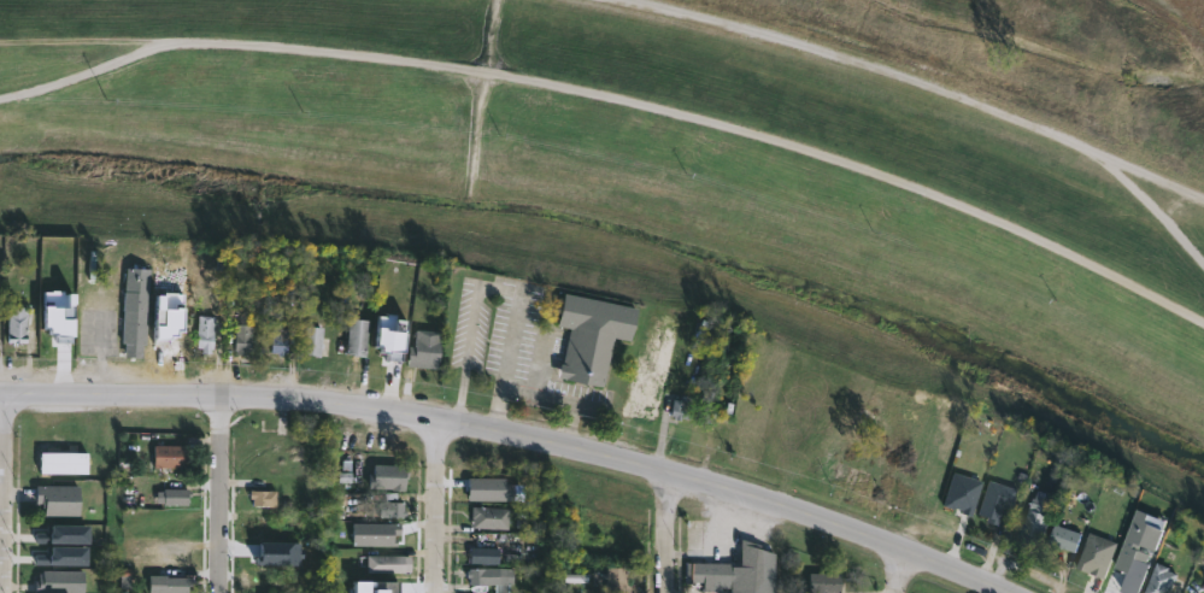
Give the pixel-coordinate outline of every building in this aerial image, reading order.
[(153,268),(148,345),(145,344),(145,347),(131,346),(131,344),(124,342),(129,266),(153,268)] [(635,306),(629,340),(612,336),(601,387),(556,377),(559,362),(562,363),(570,327),(556,324),(562,292),(635,306)] [(29,333),(29,342),(10,342),(11,305),(30,305),(29,333)] [(52,342),(48,342),(48,306),(67,306),(69,342),(52,342)] [(182,315),(180,337),(177,337),(176,346),(170,345),(170,348),(161,348),(161,345),(158,345),(160,309),(175,310),(175,315),(182,315)] [(217,316),(213,352),(205,352),(205,346),(198,346),(201,315),(217,316)] [(372,323),(370,357),(358,356),(358,353),(350,352),(352,317),(372,319),(372,323)] [(245,350),(245,354),(240,353),(240,350),(236,350),(236,323),(254,323),(254,350),(245,350)] [(333,336),(330,357),(306,352),(309,324),(327,325),(325,335),(333,336)] [(445,330),(442,363),(440,363),(439,369),(407,366),(410,342),(423,344),(424,328),(445,330)] [(290,329),(274,329),(274,356),(290,356),(290,329)] [(673,400),(677,424),(714,417),(710,393),(673,400)] [(55,445),(55,472),(34,471),(34,445),(55,445)] [(192,468),(155,466),(155,445),(192,445),(192,468)] [(411,463),(411,478),(407,478),(407,489),(393,489),(393,487),(370,486),(371,466),(378,466),(378,463),(411,463)] [(980,482),(946,470),(935,500),(969,513),(980,482)] [(470,475),(507,476),(507,499),(470,498),(470,475)] [(1010,506),(1009,510),(1000,506),(994,524),(982,521),(983,516),(975,512),(986,478),(1016,488),(1010,506)] [(80,486),(78,516),(42,515),(42,504),(37,504),(37,485),(80,486)] [(192,491),(192,495),(189,495),(188,504),(157,503),(158,491),(165,491),(165,488),(189,488),(192,491)] [(259,507),(252,506),(252,489),(278,489),(278,507),(259,507)] [(1051,509),(1038,544),(1032,541),(1029,546),(1021,542),(1022,539),(1015,536),(1029,500),(1051,509)] [(381,518),(406,518),(406,503),(381,503),(381,518)] [(511,507),(510,529),(474,527),(472,505),(511,507)] [(1167,519),(1135,506),(1110,564),(1129,573),(1122,589),(1132,592),(1136,592),(1167,519)] [(405,522),(405,541),(353,541),(353,522),(405,522)] [(1079,533),(1073,552),(1058,547),(1057,550),(1047,547),(1049,545),(1045,542),(1051,523),(1079,533)] [(95,541),(95,524),(55,524),(55,530),(36,530),(36,541),(95,541)] [(1103,575),(1100,579),(1071,568),(1086,532),(1115,542),(1103,575)] [(776,552),(776,592),(733,592),(733,582),(722,582),(722,589),(706,589),(706,582),(687,582),(687,564),(689,560),(742,560),(742,538),(762,544),(762,546),(764,547),(767,540),(776,544),(774,551),(776,552)] [(262,540),(303,541),(303,565),(262,565),(262,540)] [(471,544),(500,544),(500,563),(471,562),(471,544)] [(96,564),(96,546),(55,546),(55,552),(36,552),(36,564),(96,564)] [(166,565),(193,565),(193,550),(166,550),(166,565)] [(369,574),(412,574),(412,557),(369,557),(369,574)] [(1182,586),(1179,592),(1140,592),(1153,562),(1167,566),(1165,570),(1175,574),(1171,581),(1182,586)] [(633,585),(633,592),(608,592),(607,568),(629,566),(629,585),(633,585)] [(515,568),(515,583),(511,583),(511,592),(495,592),(495,585),(469,585),(469,579),(465,579),(465,571),(469,571),(469,568),(515,568)] [(83,571),(83,592),(33,592),(33,581),(37,581),(37,570),(83,571)] [(842,571),(842,592),(810,592),(810,571),(842,571)] [(190,582),(190,583),(187,583),(187,592),(147,591),(148,575),(190,576),(190,582)] [(406,579),(405,592),(358,592),(358,579),(406,579)]
